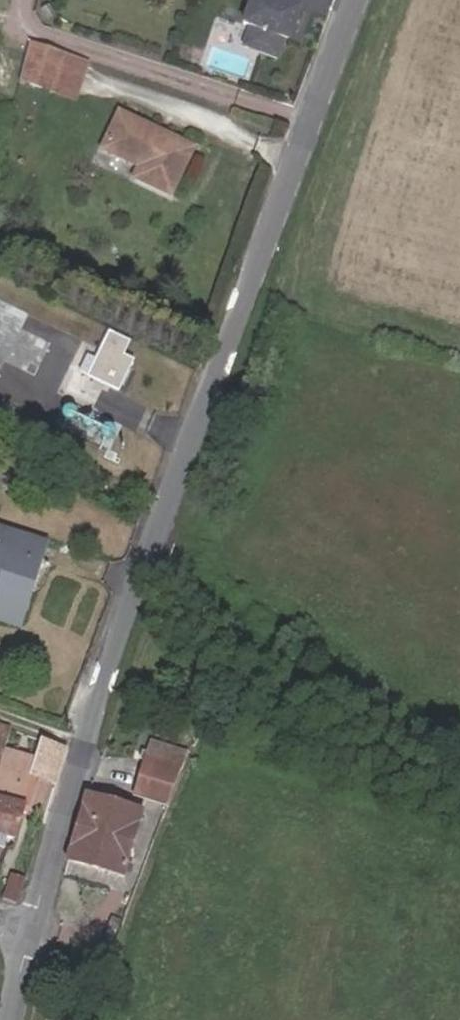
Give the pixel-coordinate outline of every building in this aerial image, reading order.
[(302,9),(295,6),(297,0),(259,0),(258,1),(255,0),(254,0),(244,24),(255,28),(249,44),(282,56),(288,41),(290,41),(302,9)] [(61,51),(27,40),(18,80),(50,89),(61,51)] [(193,146),(120,111),(103,147),(138,165),(133,175),(169,193),(193,146)] [(183,181),(194,185),(203,161),(193,157),(183,181)] [(33,378),(49,343),(20,329),(4,364),(33,378)] [(121,356),(127,343),(111,335),(91,376),(116,390),(131,361),(121,356)] [(73,409),(71,409),(69,408),(68,408),(66,409),(65,411),(64,413),(64,415),(65,416),(67,418),(68,418),(70,419),(72,418),(74,417),(74,415),(75,413),(74,411),(73,409)] [(92,419),(90,418),(88,417),(86,418),(85,418),(84,420),(83,422),(83,424),(83,426),(84,427),(86,428),(88,429),(91,428),(93,427),(94,425),(94,423),(93,421),(93,420),(92,419)] [(110,427),(108,426),(107,426),(106,427),(104,427),(103,429),(102,430),(102,431),(102,433),(103,434),(104,436),(105,436),(106,437),(108,437),(110,437),(112,435),(113,434),(113,432),(113,431),(113,430),(112,429),(111,427),(110,427)] [(84,448),(71,442),(65,454),(78,460),(84,448)] [(36,486),(45,489),(49,473),(41,470),(36,486)] [(6,493),(10,480),(0,477),(0,491),(6,493)] [(17,626),(44,545),(0,530),(0,620),(17,626)] [(3,752),(10,730),(0,727),(0,751),(3,752)] [(153,739),(132,795),(168,809),(189,753),(153,739)] [(61,747),(41,741),(34,762),(3,752),(0,761),(0,802),(19,809),(25,811),(29,800),(34,781),(36,775),(55,782),(65,749),(61,747)] [(54,787),(55,782),(36,775),(34,781),(54,787)] [(87,797),(67,861),(122,878),(137,825),(146,827),(148,819),(140,817),(141,813),(87,797)] [(8,840),(15,843),(25,812),(25,811),(19,809),(0,802),(0,837),(8,840)] [(18,904),(25,879),(11,874),(3,899),(18,904)]
